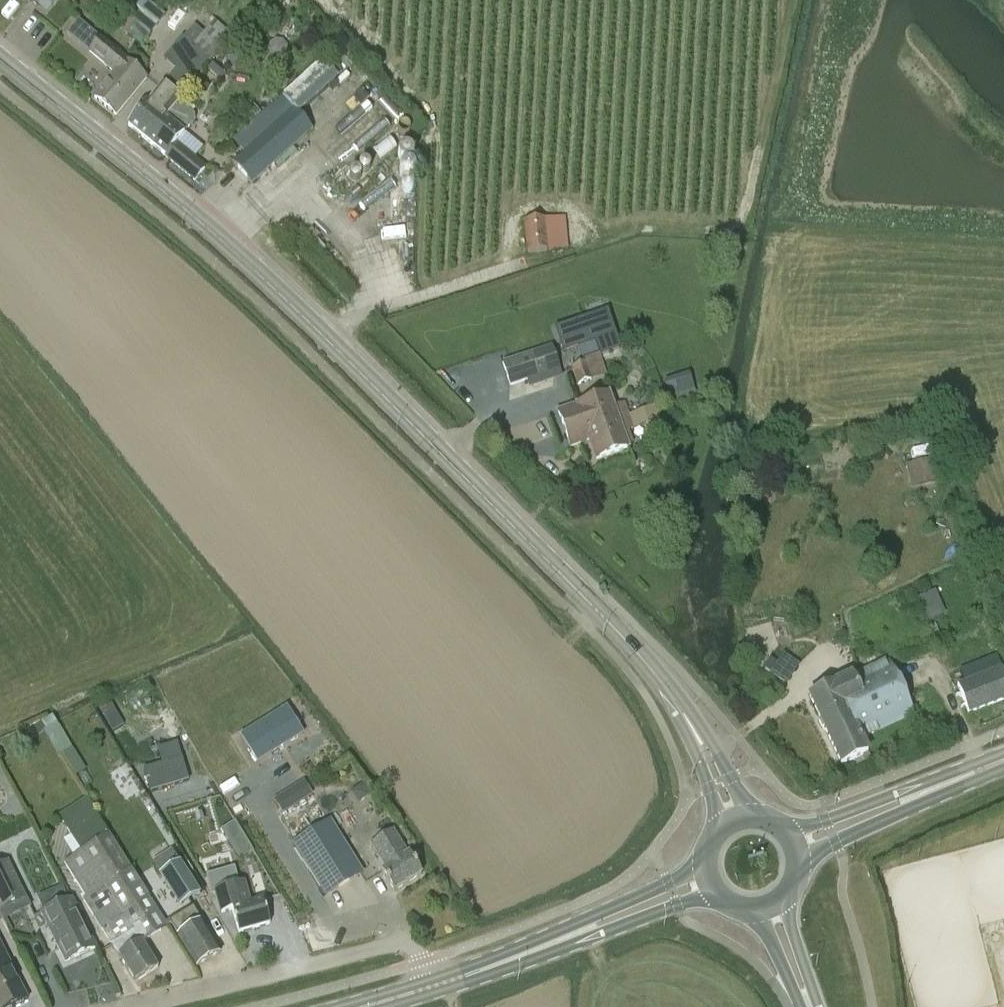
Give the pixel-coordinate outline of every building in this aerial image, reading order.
[(128,18),(149,35),(164,16),(145,0),(143,0),(128,18)] [(182,39),(181,38),(162,61),(193,85),(207,69),(232,37),(215,21),(203,34),(194,26),(182,39)] [(89,54),(114,74),(94,99),(94,100),(116,117),(139,88),(147,79),(136,69),(100,40),(89,54)] [(312,130),(297,113),(336,78),(320,60),(232,140),(243,152),(230,164),(250,186),(312,130)] [(200,80),(190,93),(199,100),(209,86),(200,80)] [(128,128),(146,143),(178,101),(183,96),(167,83),(165,86),(164,85),(154,97),(148,105),(147,104),(144,108),(128,128)] [(344,185),(408,137),(376,95),(333,128),(341,138),(354,156),(340,167),(344,173),(339,177),(344,185)] [(194,114),(178,101),(146,143),(164,158),(170,163),(193,182),(204,170),(174,146),(184,135),(183,134),(189,128),(188,128),(192,122),(196,120),(194,114)] [(380,188),(416,166),(405,149),(369,170),(380,188)] [(550,252),(547,221),(524,222),(526,255),(550,252)] [(563,352),(596,341),(599,352),(600,355),(619,349),(615,335),(607,312),(556,329),(561,346),(563,352)] [(559,369),(552,347),(501,364),(509,385),(540,375),(559,369)] [(586,364),(570,369),(576,386),(592,381),(586,364)] [(666,389),(673,410),(698,402),(691,382),(666,389)] [(608,397),(558,414),(570,447),(589,440),(596,461),(627,450),(626,446),(633,444),(629,432),(662,418),(656,405),(629,415),(626,406),(613,412),(608,397)] [(939,457),(908,464),(915,492),(945,484),(939,457)] [(928,622),(949,614),(939,590),(918,598),(928,622)] [(915,717),(890,662),(860,677),(858,674),(852,677),(851,675),(832,685),(832,686),(809,698),(843,765),(866,753),(860,741),(878,734),(915,717)] [(956,686),(969,716),(1003,703),(1003,674),(1002,668),(956,686)] [(100,711),(112,732),(123,726),(111,704),(100,711)] [(302,734),(284,706),(240,734),(258,761),(302,734)] [(57,756),(71,748),(52,716),(41,722),(46,730),(43,732),(57,756)] [(144,771),(151,793),(189,781),(182,759),(144,771)] [(283,813),(308,797),(300,784),(275,800),(283,813)] [(148,900),(149,900),(109,835),(108,836),(94,813),(92,808),(89,801),(60,819),(66,828),(80,853),(63,864),(84,898),(82,899),(118,957),(119,957),(134,983),(158,970),(142,943),(143,943),(167,929),(148,900)] [(293,842),(325,895),(364,871),(331,818),(293,842)] [(221,830),(239,860),(238,861),(250,881),(266,871),(235,821),(221,830)] [(392,833),(371,846),(384,869),(380,872),(394,893),(422,875),(410,854),(406,856),(392,833)] [(26,900),(8,862),(0,866),(0,912),(26,900)] [(200,894),(199,893),(181,864),(160,877),(178,907),(200,894)] [(269,929),(262,902),(250,905),(244,883),(238,885),(234,868),(207,876),(202,878),(205,888),(210,887),(211,892),(215,892),(221,915),(232,912),(239,937),(269,929)] [(72,900),(41,915),(64,963),(96,948),(72,900)] [(202,923),(201,924),(193,908),(170,921),(177,936),(178,936),(195,967),(219,954),(202,923)] [(0,953),(0,1006),(12,1006),(27,1000),(3,951),(0,953)]
